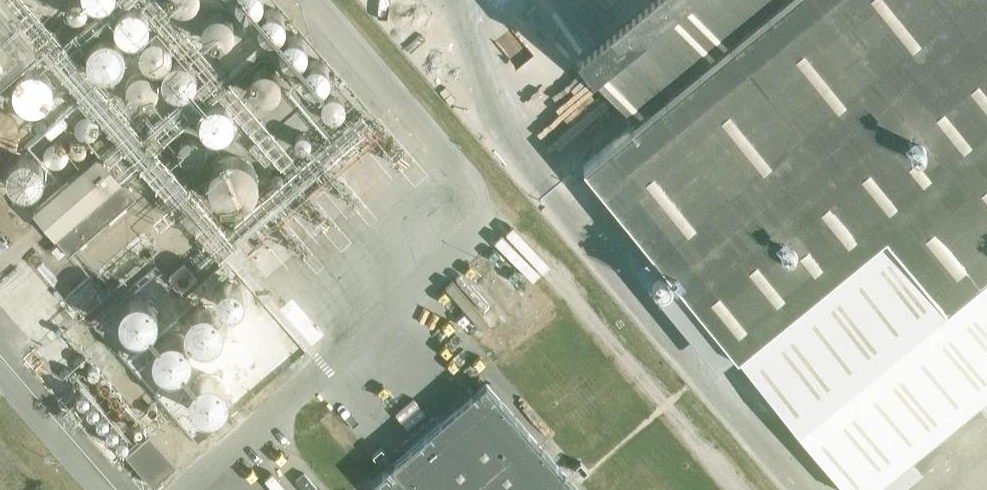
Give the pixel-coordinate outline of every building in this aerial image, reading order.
[(148,0),(139,0),(114,16),(121,26),(86,48),(108,82),(121,73),(137,99),(170,77),(173,83),(193,70),(148,0)] [(210,33),(238,21),(230,2),(212,10),(207,0),(197,0),(210,33)] [(637,121),(785,0),(536,0),(637,121)] [(637,121),(583,166),(706,315),(737,352),(885,231),(946,305),(983,274),(986,271),(986,0),(785,0),(637,121)] [(37,45),(0,2),(0,77),(37,45)] [(239,62),(272,98),(294,79),(261,42),(239,62)] [(223,201),(266,187),(235,95),(202,106),(221,160),(211,163),(223,201)] [(7,144),(0,130),(20,120),(10,98),(0,102),(0,147),(7,144)] [(76,129),(97,136),(105,114),(84,107),(76,129)] [(55,137),(75,118),(66,109),(46,128),(55,137)] [(45,148),(60,167),(73,157),(58,138),(45,148)] [(6,161),(18,194),(55,179),(42,147),(6,161)] [(33,211),(69,253),(135,196),(99,154),(33,211)] [(983,274),(946,305),(885,231),(737,352),(850,489),(867,489),(986,392),(986,279),(983,274)] [(84,305),(104,286),(82,263),(62,283),(84,305)] [(170,327),(175,322),(138,280),(96,317),(111,333),(126,320),(143,339),(147,335),(177,369),(173,372),(202,406),(226,385),(197,352),(200,350),(183,331),(178,336),(170,327)] [(486,383),(371,482),(378,489),(579,489),(486,383)] [(125,454),(152,486),(176,465),(149,434),(125,454)] [(314,489),(330,489),(312,469),(303,476),(314,489)]
